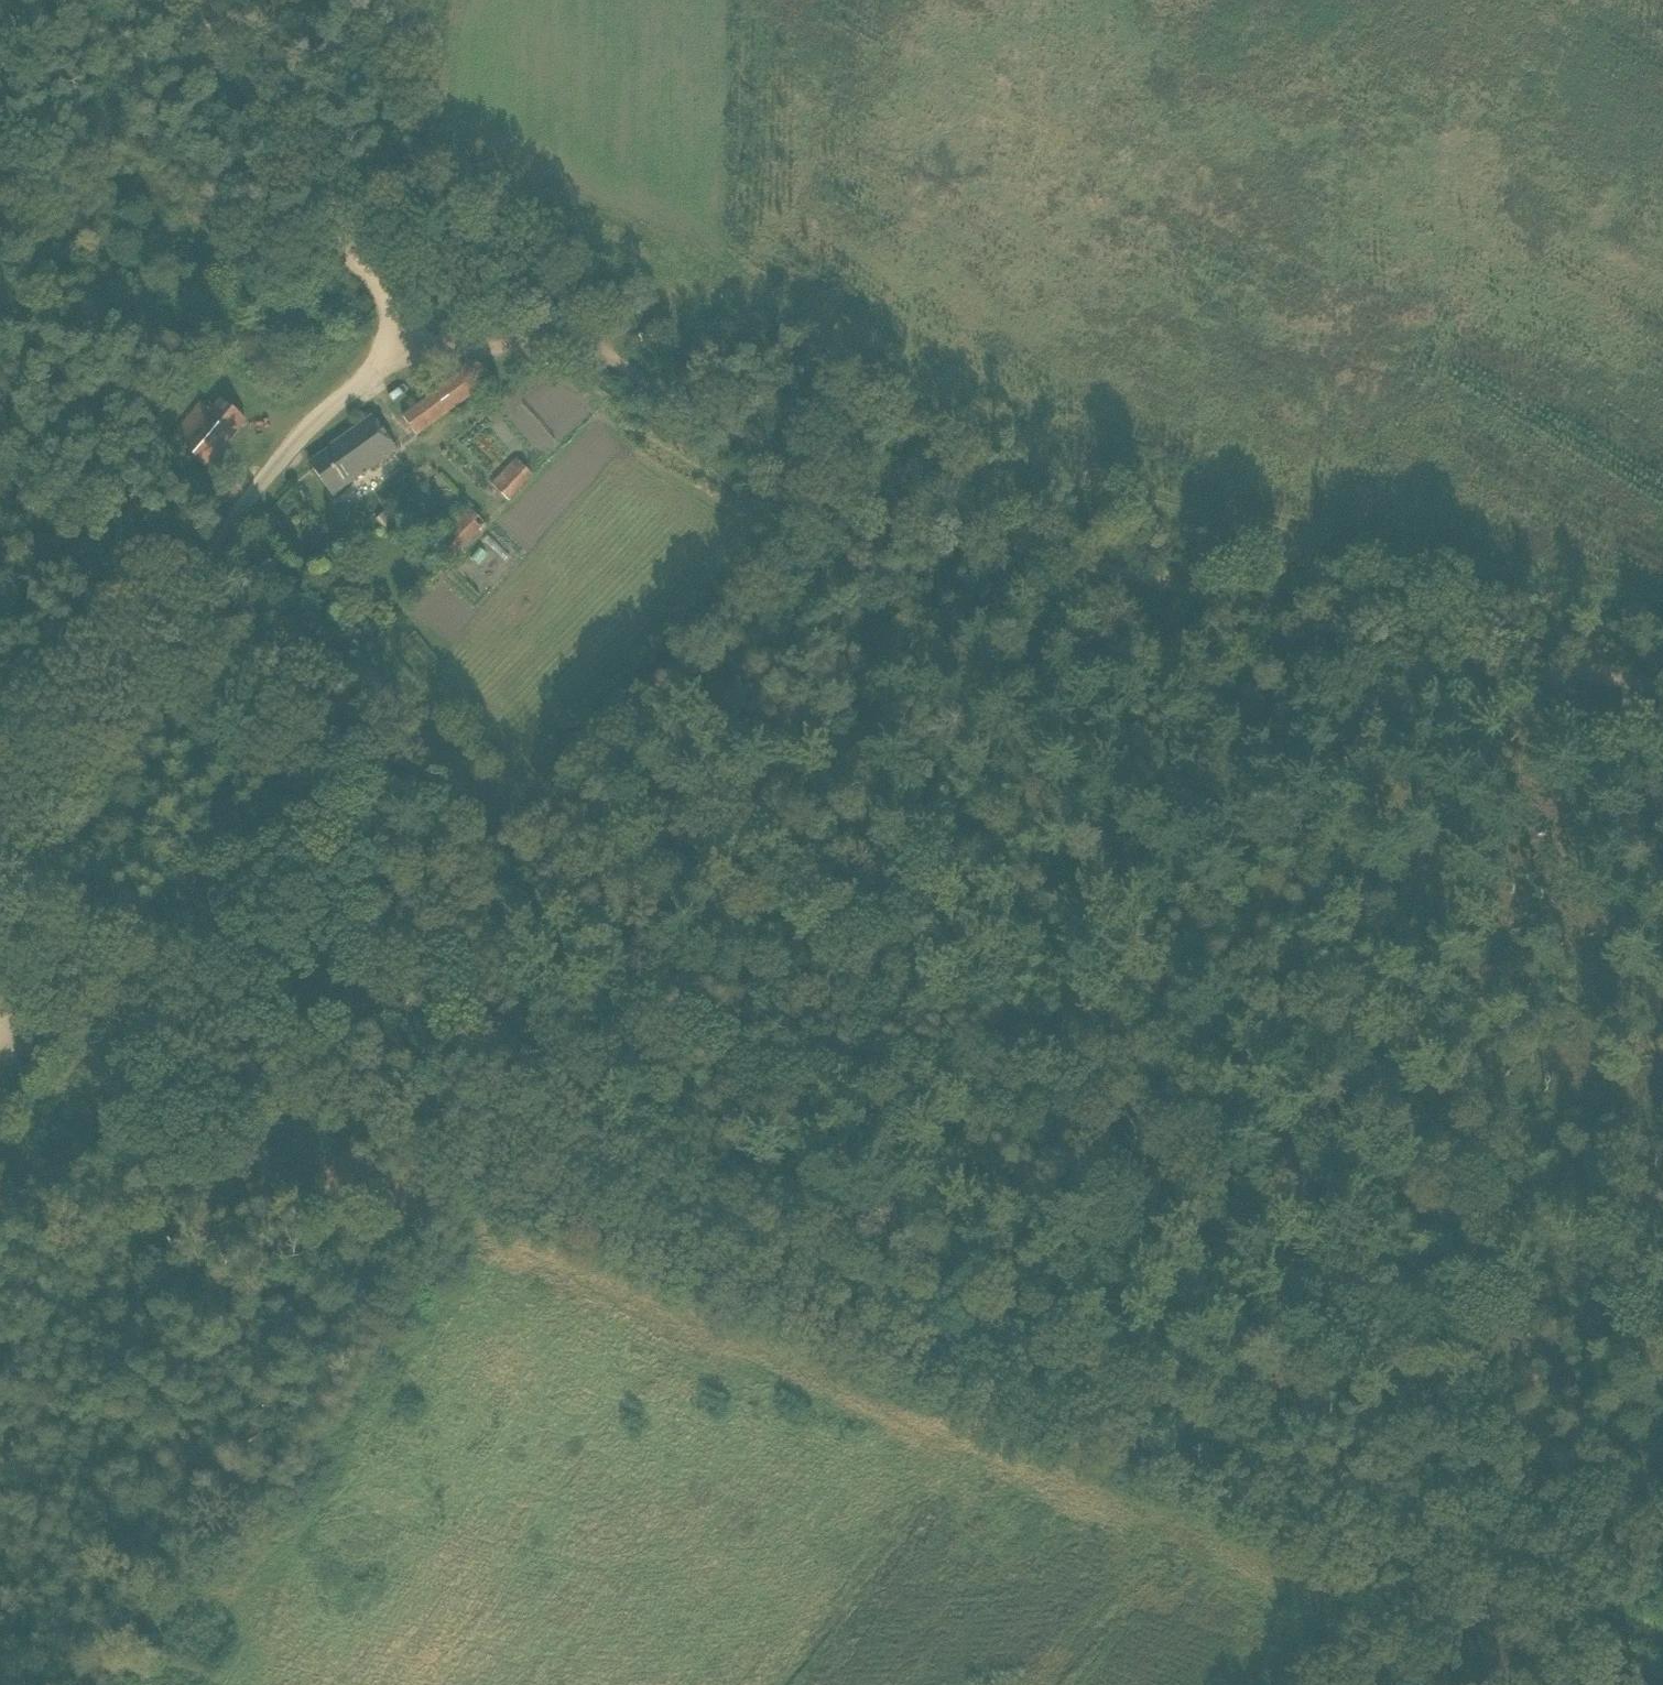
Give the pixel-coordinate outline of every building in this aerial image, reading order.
[(404,417),(417,435),(478,390),(465,372),(404,417)] [(207,468),(246,420),(221,400),(212,411),(201,402),(171,439),(207,468)] [(333,495),(397,449),(373,416),(330,447),(331,449),(310,464),(333,495)] [(533,476),(512,456),(489,482),(510,501),(533,476)] [(434,544),(452,563),(485,526),(467,507),(434,544)]
